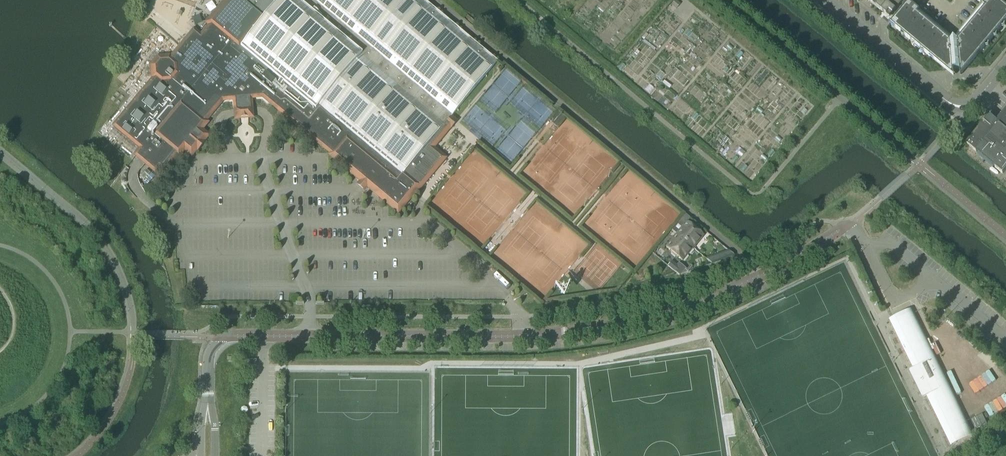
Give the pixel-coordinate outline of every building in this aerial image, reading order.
[(113,126),(140,148),(134,155),(137,157),(147,166),(154,171),(159,175),(159,176),(162,172),(164,171),(177,155),(178,157),(184,150),(187,152),(188,153),(191,156),(194,153),(197,149),(198,150),(204,142),(203,141),(206,137),(209,135),(202,129),(208,122),(206,120),(215,109),(222,100),(234,99),(234,106),(235,106),(237,106),(237,103),(240,103),(240,104),(241,105),(242,105),(243,106),(244,105),(245,105),(245,104),(245,103),(249,102),(249,105),(251,105),(252,105),(251,98),(262,97),(277,109),(312,138),(315,141),(330,153),(329,155),(361,182),(360,183),(360,184),(360,185),(360,186),(361,187),(361,188),(363,188),(364,188),(364,187),(366,186),(398,213),(413,195),(417,190),(450,150),(439,140),(456,120),(457,120),(462,114),(457,109),(497,61),(425,0),(225,0),(214,12),(215,18),(200,35),(194,29),(171,56),(170,55),(158,56),(151,65),(152,77),(153,78),(127,109),(113,126)] [(890,0),(876,0),(873,4),(881,11),(890,0)] [(902,3),(898,0),(890,0),(881,11),(890,18),(902,3)] [(985,46),(1005,22),(1005,7),(998,0),(987,0),(983,5),(985,7),(957,41),(955,39),(952,39),(951,41),(917,14),(919,11),(909,2),(891,24),(895,27),(901,33),(905,36),(911,41),(946,70),(946,69),(967,68),(985,46)] [(996,120),(989,115),(966,143),(976,152),(999,124),(1005,130),(1005,109),(996,120)] [(703,235),(701,233),(687,222),(676,235),(692,248),(699,240),(700,240),(702,238),(702,236),(703,235)] [(692,248),(676,235),(666,247),(682,260),(683,259),(684,259),(686,257),(686,255),(692,248)] [(717,243),(713,239),(709,243),(714,247),(717,243)] [(949,447),(975,435),(913,308),(887,321),(949,447)]
